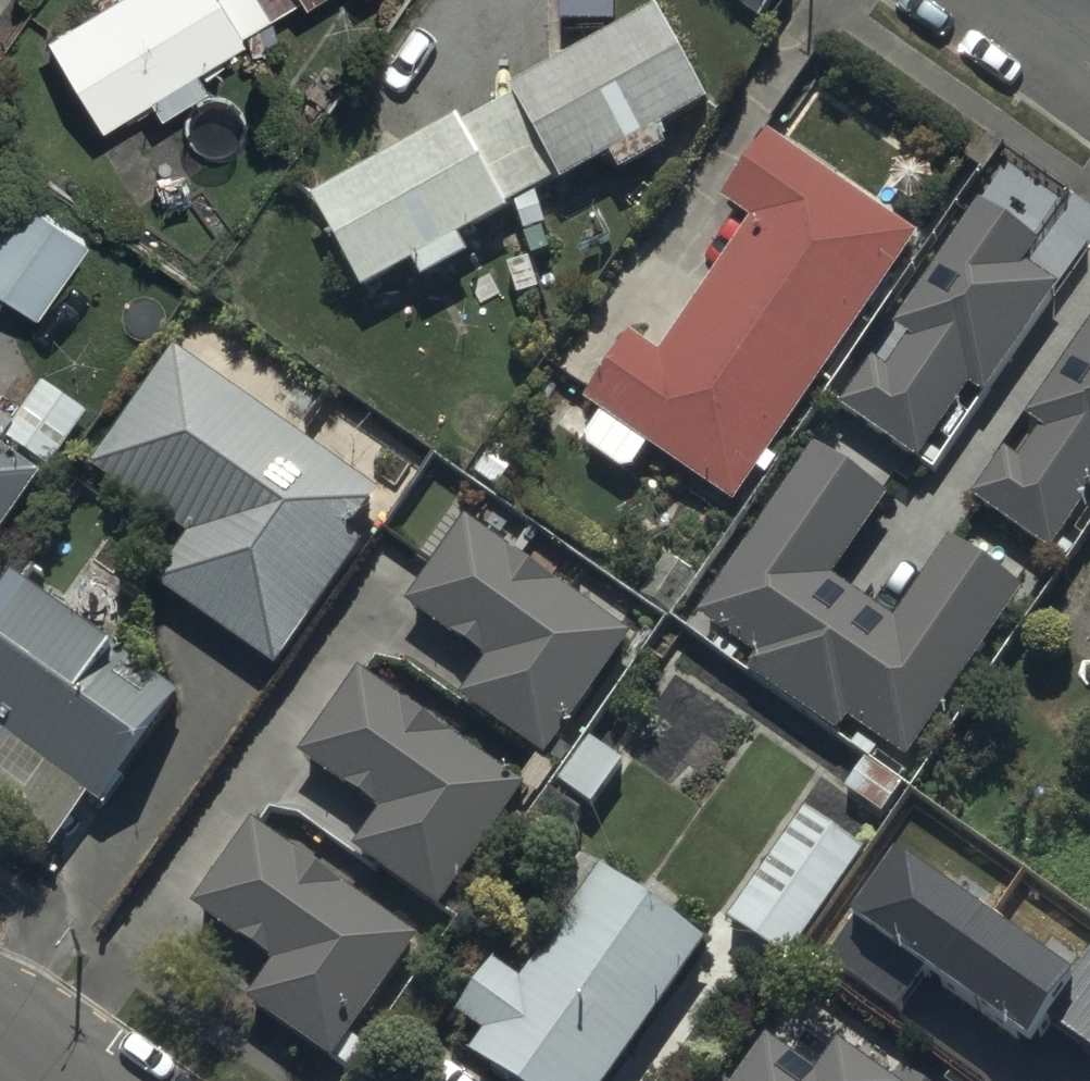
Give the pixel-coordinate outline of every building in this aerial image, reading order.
[(99,124),(306,0),(87,0),(41,28),(99,124)] [(616,24),(615,0),(560,0),(560,25),(616,24)] [(659,18),(316,204),(370,303),(713,117),(659,18)] [(615,424),(737,508),(921,244),(799,159),(770,139),(723,207),(752,227),(659,360),(628,338),(584,402),(615,424)] [(38,317),(91,241),(13,188),(0,206),(0,290),(38,317)] [(835,414),(850,424),(915,469),(966,396),(982,407),(1060,297),(1044,286),(1021,269),(1032,254),(975,214),(889,336),(904,347),(882,377),(868,368),(835,414)] [(988,512),(1054,557),(1089,506),(1089,335),(1028,424),(1043,435),(1021,466),(1007,456),(974,502),(988,512)] [(91,470),(191,539),(158,588),(277,670),(364,544),(351,535),(379,493),(174,351),(91,470)] [(4,443),(52,477),(91,420),(43,387),(4,443)] [(952,543),(895,623),(831,578),(887,498),(817,449),(699,618),(758,660),(747,676),(839,740),(850,724),(910,766),(1029,597),(952,543)] [(43,484),(0,455),(0,546),(43,484)] [(546,765),(632,641),(547,583),(469,529),(411,612),(489,666),(461,707),(546,765)] [(0,618),(0,801),(56,839),(85,797),(107,812),(182,704),(19,592),(0,618)] [(443,914),(529,790),(445,731),(366,677),(308,761),(387,815),(359,855),(443,914)] [(559,789),(593,813),(626,766),(591,742),(559,789)] [(727,923),(790,966),(866,857),(803,813),(727,923)] [(334,1067),(420,943),(335,884),(257,830),(199,914),(277,968),(249,1008),(334,1067)] [(818,953),(896,1008),(925,966),(1027,1038),(1042,1017),(1089,1050),(1089,943),(1073,967),(895,844),(818,953)] [(496,1080),(617,1080),(709,948),(605,875),(525,990),(496,969),(458,1024),(487,1045),(473,1065),(496,1080)] [(774,1063),(762,1080),(801,1080),(774,1063)] [(844,1066),(833,1080),(866,1080),(844,1066)]
